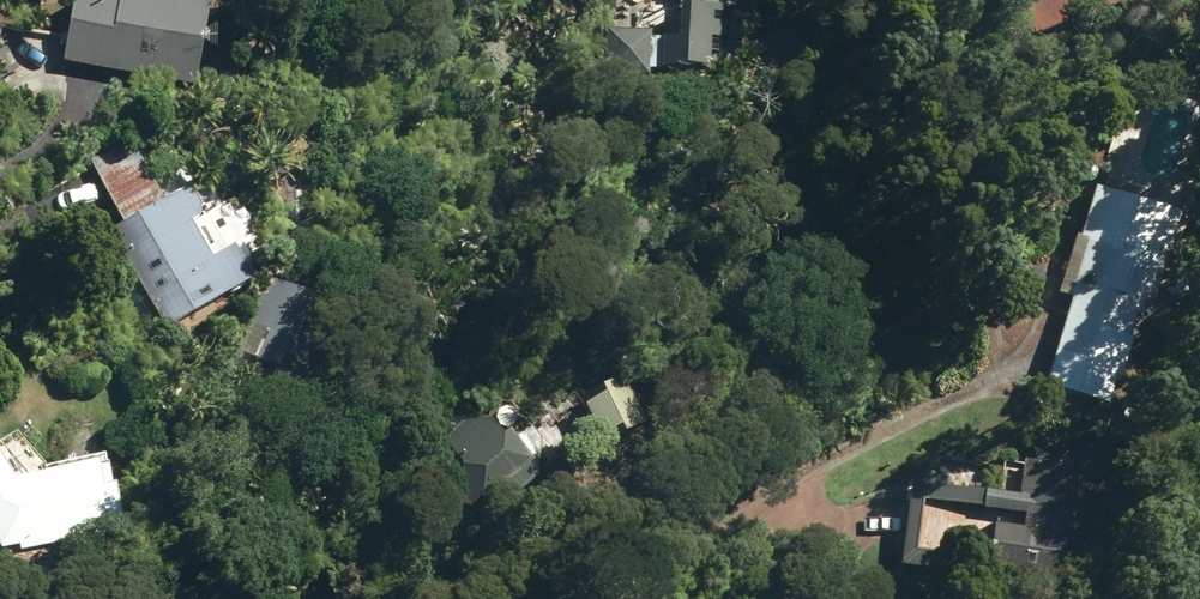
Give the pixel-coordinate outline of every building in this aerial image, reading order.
[(206,82),(220,0),(93,0),(82,61),(206,82)] [(668,16),(661,16),(661,42),(639,42),(639,37),(595,36),(595,80),(638,82),(638,73),(697,74),(696,48),(730,48),(730,18),(713,18),(714,0),(668,0),(668,16)] [(1014,50),(1137,0),(993,0),(1014,50)] [(110,227),(167,328),(261,275),(206,175),(171,195),(134,130),(93,153),(129,217),(110,227)] [(1055,360),(1110,377),(1128,322),(1137,324),(1169,223),(1096,200),(1047,357),(1055,360)] [(270,384),(314,402),(357,300),(277,266),(242,346),(282,363),(270,384)] [(1101,406),(1110,377),(1055,360),(1046,389),(1101,406)] [(574,389),(596,428),(640,402),(617,363),(574,389)] [(516,482),(544,456),(501,409),(494,415),(479,414),(448,445),(469,466),(466,494),(507,499),(520,487),(516,482)] [(39,598),(61,598),(75,564),(72,545),(139,534),(130,482),(117,484),(112,461),(24,476),(6,446),(0,449),(0,530),(7,542),(0,562),(0,585),(39,598)] [(977,499),(967,571),(1098,590),(1110,505),(1067,499),(1069,490),(1053,487),(1050,510),(977,499)] [(900,558),(944,564),(954,497),(909,491),(900,558)]
